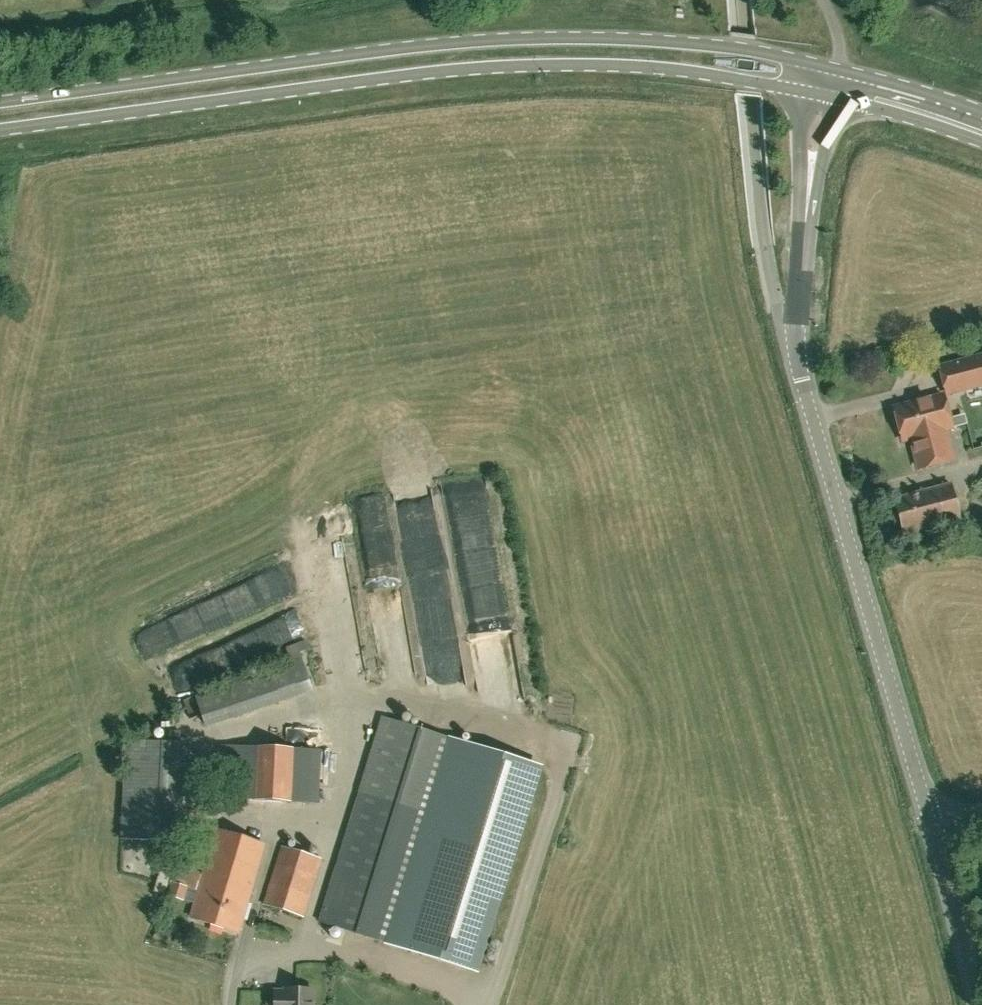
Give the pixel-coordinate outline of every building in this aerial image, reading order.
[(939,368),(947,395),(981,386),(981,357),(939,368)] [(966,414),(948,419),(942,395),(894,408),(902,441),(911,439),(919,469),(953,460),(945,430),(969,424),(966,414)] [(961,519),(951,485),(894,501),(904,535),(961,519)] [(158,651),(304,593),(293,565),(147,622),(158,651)] [(238,662),(305,635),(296,612),(228,639),(238,662)] [(205,726),(315,695),(302,650),(311,648),(309,639),(284,646),(288,660),(194,687),(205,726)] [(542,767),(463,741),(382,716),(361,790),(319,922),(395,946),(477,974),(542,767)] [(125,741),(123,840),(187,842),(189,742),(125,741)] [(319,751),(230,746),(227,798),(317,803),(319,751)] [(211,854),(196,904),(191,919),(239,933),(265,846),(203,827),(196,850),(211,854)] [(302,917),(321,859),(282,847),(264,904),(302,917)] [(168,897),(193,901),(199,863),(161,857),(156,892),(168,894),(168,897)] [(285,990),(285,992),(275,991),(274,1004),(312,1004),(312,990),(285,990)]
